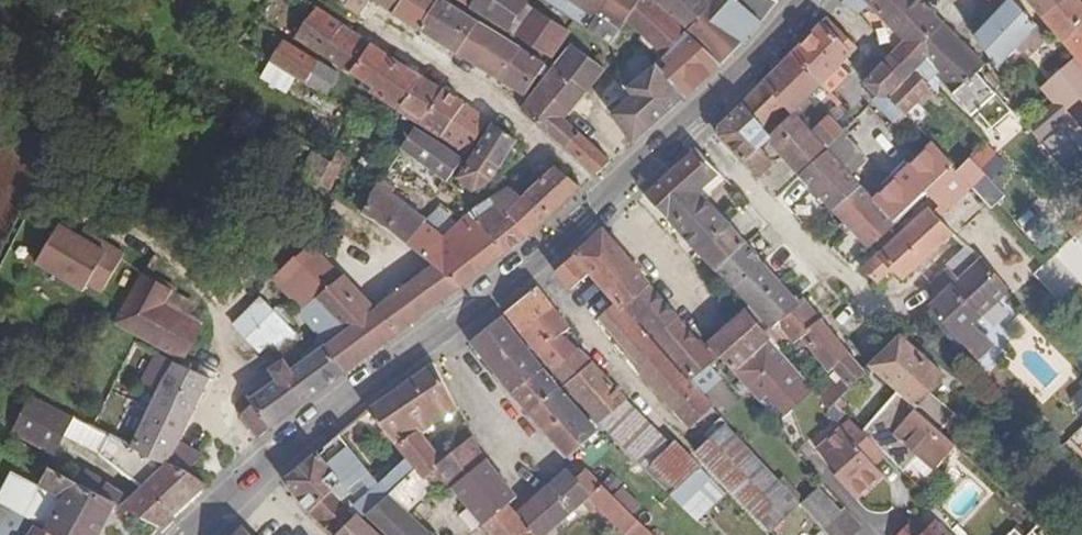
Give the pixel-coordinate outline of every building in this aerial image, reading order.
[(359,14),(368,0),(335,0),(359,14)] [(401,0),(381,0),(378,5),(392,13),(401,0)] [(436,0),(401,0),(392,13),(418,29),(436,0)] [(475,22),(441,0),(436,0),(418,29),(453,53),(475,22)] [(508,32),(526,4),(527,2),(524,0),(462,0),(469,5),(470,7),(508,32)] [(610,44),(625,23),(640,0),(543,0),(610,44)] [(625,23),(663,57),(685,32),(649,0),(640,0),(625,23)] [(685,32),(712,0),(649,0),(685,32)] [(685,32),(718,68),(753,31),(775,2),(773,0),(712,0),(685,32)] [(863,0),(843,0),(840,3),(863,20),(893,50),(902,41),(863,0)] [(902,41),(913,53),(942,23),(920,0),(863,0),(902,41)] [(974,36),(995,69),(1014,50),(1019,55),(1025,48),(1034,51),(1043,42),(1042,34),(1012,0),(1005,0),(997,9),(974,36)] [(997,9),(1005,0),(987,0),(997,9)] [(1079,0),(1036,0),(1030,7),(1072,57),(1079,66),(1081,69),(1081,3),(1079,0)] [(508,32),(549,57),(567,30),(526,4),(508,32)] [(322,56),(342,25),(316,9),(296,39),(322,56)] [(467,61),(487,30),(475,22),(453,53),(467,61)] [(821,22),(790,53),(822,85),(830,93),(849,74),(841,65),(852,54),(821,22)] [(930,71),(960,40),(942,23),(913,53),(930,71)] [(419,76),(342,25),(322,56),(361,81),(371,88),(369,92),(398,110),(419,76)] [(516,48),(487,30),(467,61),(495,79),(516,48)] [(684,98),(718,68),(685,32),(663,57),(655,64),(684,98)] [(284,40),(269,62),(325,96),(338,74),(284,40)] [(976,73),(984,64),(960,40),(930,71),(935,76),(940,81),(972,114),(977,109),(993,126),(1009,110),(976,73)] [(928,83),(935,76),(930,71),(913,53),(902,41),(893,50),(882,62),(902,83),(877,107),(892,123),(903,113),(906,116),(932,88),(928,83)] [(553,65),(588,93),(606,69),(570,44),(556,62),(553,65)] [(516,48),(495,79),(523,96),(544,65),(516,48)] [(810,97),(822,85),(790,53),(762,82),(793,116),(825,148),(842,132),(810,97)] [(1059,85),(1079,66),(1072,57),(1053,76),(1059,85)] [(902,83),(882,62),(861,84),(875,98),(871,101),(877,107),(902,83)] [(632,143),(684,98),(655,64),(625,89),(629,97),(611,113),(632,143)] [(566,118),(588,93),(553,65),(520,109),(564,149),(580,132),(566,118)] [(419,124),(441,90),(419,76),(398,110),(414,121),(419,124)] [(358,86),(369,92),(371,88),(361,81),(358,86)] [(793,116),(762,82),(712,132),(743,165),(745,163),(759,149),(767,141),(793,116)] [(440,137),(463,103),(441,90),(419,124),(440,137)] [(465,153),(487,121),(463,103),(440,137),(465,153)] [(1053,103),(1026,125),(1038,139),(1065,117),(1058,109),(1053,103)] [(242,109),(228,134),(247,145),(260,121),(242,109)] [(903,113),(892,123),(890,126),(900,136),(913,123),(906,116),(903,113)] [(825,148),(793,116),(767,141),(801,177),(828,151),(825,148)] [(515,141),(492,124),(458,178),(472,190),(493,178),(515,141)] [(846,128),(842,132),(825,148),(828,151),(850,175),(867,159),(847,137),(851,134),(846,128)] [(446,181),(461,159),(415,129),(402,149),(446,181)] [(1057,129),(1041,142),(1062,166),(1078,153),(1057,129)] [(612,161),(580,132),(564,149),(595,176),(612,161)] [(923,191),(950,164),(931,143),(902,171),(899,168),(885,182),(888,186),(874,200),(894,221),(923,191)] [(674,227),(706,199),(700,192),(719,174),(696,148),(643,195),(674,227)] [(759,149),(745,163),(759,178),(774,164),(759,149)] [(316,186),(329,162),(312,151),(297,175),(316,186)] [(850,175),(828,151),(801,177),(867,247),(894,221),(874,200),(867,192),(850,175)] [(969,158),(956,170),(972,188),(977,194),(989,181),(969,158)] [(956,170),(950,164),(923,191),(944,214),(972,188),(956,170)] [(520,197),(505,213),(527,238),(582,188),(552,166),(520,197)] [(445,239),(441,236),(431,228),(377,184),(362,213),(395,234),(428,261),(445,239)] [(505,213),(520,197),(506,187),(491,197),(505,213)] [(466,214),(503,256),(527,238),(505,213),(491,197),(466,214)] [(731,226),(706,199),(674,227),(699,254),(731,226)] [(902,280),(952,233),(927,207),(863,266),(878,283),(892,271),(902,280)] [(503,256),(466,214),(441,236),(445,239),(428,261),(432,264),(461,287),(503,256)] [(105,251),(79,236),(57,223),(34,263),(84,292),(87,284),(102,293),(125,254),(109,245),(105,251)] [(714,271),(746,243),(731,226),(699,254),(714,271)] [(83,229),(79,236),(105,251),(109,245),(83,229)] [(589,275),(616,305),(621,311),(625,307),(650,285),(603,231),(573,256),(589,275)] [(285,293),(325,259),(310,243),(270,277),(285,293)] [(746,243),(714,271),(721,278),(739,297),(748,306),(762,321),(759,324),(777,346),(787,337),(793,343),(798,338),(820,317),(804,300),(800,303),(746,243)] [(981,257),(968,247),(947,268),(959,279),(981,257)] [(571,290),(589,275),(573,256),(554,272),(570,290),(571,290)] [(981,257),(959,279),(941,296),(931,305),(980,357),(991,347),(972,324),(1009,288),(981,257)] [(325,259),(285,293),(302,310),(313,300),(342,276),(325,259)] [(324,344),(345,373),(461,287),(432,264),(374,308),(342,331),(328,341),(324,344)] [(941,296),(959,279),(947,268),(930,285),(941,296)] [(116,324),(179,358),(183,359),(202,326),(162,304),(170,290),(143,275),(116,324)] [(342,276),(313,300),(342,331),(374,308),(342,276)] [(679,320),(650,285),(625,307),(655,341),(679,320)] [(521,335),(553,307),(536,287),(504,314),(521,335)] [(259,353),(269,344),(288,325),(291,323),(258,296),(231,325),(259,353)] [(342,331),(313,300),(302,310),(298,313),(328,341),(342,331)] [(621,311),(616,305),(598,319),(639,364),(636,368),(659,393),(680,373),(621,311)] [(811,386),(777,346),(759,324),(762,321),(748,306),(708,343),(778,420),(793,405),(811,386)] [(569,328),(553,307),(521,335),(552,371),(578,350),(562,335),(569,328)] [(502,316),(468,343),(512,393),(543,367),(502,316)] [(851,352),(820,317),(798,338),(829,372),(833,368),(851,352)] [(704,348),(679,320),(655,341),(691,380),(714,360),(704,348)] [(288,325),(269,344),(277,353),(297,335),(288,325)] [(870,367),(898,393),(908,402),(940,432),(954,416),(930,393),(945,376),(901,334),(869,365),(870,367)] [(312,353),(290,370),(287,372),(307,401),(345,373),(324,344),(312,353)] [(593,362),(578,350),(552,371),(565,387),(593,362)] [(867,371),(851,352),(833,368),(837,372),(850,388),(867,371)] [(167,464),(186,474),(202,454),(197,451),(181,441),(210,381),(176,364),(171,362),(154,354),(141,382),(158,391),(130,447),(164,464),(167,464)] [(287,372),(290,370),(283,360),(269,370),(275,381),(287,372)] [(627,400),(593,362),(565,387),(600,424),(627,400)] [(398,447),(421,433),(455,407),(431,365),(368,409),(398,447)] [(563,391),(543,367),(512,393),(533,417),(563,391)] [(271,428),(307,401),(287,372),(275,381),(249,401),(252,405),(271,428)] [(850,388),(837,372),(816,393),(830,410),(835,405),(850,388)] [(691,426),(711,408),(680,373),(659,393),(690,427),(691,426)] [(580,411),(563,391),(533,417),(550,437),(580,411)] [(898,393),(863,432),(883,450),(903,471),(918,454),(888,426),(908,402),(898,393)] [(68,414),(33,396),(14,435),(52,454),(71,416),(68,414)] [(627,400),(600,424),(670,495),(699,466),(675,441),(672,444),(627,400)] [(940,432),(908,402),(888,426),(918,454),(940,432)] [(240,417),(258,439),(271,428),(252,405),(240,417)] [(1068,419),(1081,433),(1081,405),(1068,419)] [(711,408),(691,426),(701,438),(722,420),(711,408)] [(597,431),(580,411),(550,437),(567,457),(597,431)] [(883,450),(863,432),(851,420),(818,454),(836,472),(834,475),(856,495),(870,481),(862,472),(873,461),(883,450)] [(725,424),(694,453),(759,518),(788,491),(725,424)] [(456,447),(472,437),(466,427),(455,434),(456,447)] [(954,445),(940,432),(918,454),(933,468),(954,445)] [(442,460),(421,433),(398,447),(405,457),(415,470),(422,480),(442,460)] [(164,464),(130,447),(109,436),(101,454),(141,486),(120,506),(162,528),(207,485),(186,474),(167,464),(164,464)] [(373,479),(337,436),(321,449),(349,484),(358,477),(365,484),(373,479)] [(422,480),(452,489),(485,460),(472,437),(456,447),(458,448),(442,460),(422,480)] [(308,512),(332,491),(339,484),(315,454),(283,482),(308,512)] [(376,483),(387,495),(415,470),(405,457),(376,483)] [(452,489),(491,534),(536,534),(515,512),(508,504),(515,497),(485,460),(452,489)] [(881,469),(873,461),(862,472),(870,481),(881,469)] [(710,477),(699,466),(670,495),(681,506),(710,477)] [(44,530),(54,534),(98,534),(115,504),(48,469),(38,487),(61,500),(44,530)] [(633,516),(631,514),(627,510),(623,505),(612,495),(603,485),(592,494),(567,469),(515,512),(536,534),(545,534),(589,499),(625,534),(652,534),(633,516)] [(579,469),(567,469),(592,494),(603,485),(599,482),(587,470),(579,469)] [(415,470),(387,495),(407,515),(430,493),(438,500),(452,489),(422,480),(415,470)] [(603,485),(612,495),(621,487),(608,473),(599,482),(603,485)] [(710,477),(681,506),(696,521),(725,492),(710,477)] [(363,516),(387,495),(376,483),(348,508),(357,516),(359,518),(363,516)] [(631,497),(621,487),(612,495),(623,505),(631,497)] [(800,505),(824,530),(841,514),(839,511),(818,488),(800,505)] [(332,491),(308,512),(329,534),(335,534),(357,516),(348,508),(332,491)] [(363,516),(385,534),(429,534),(407,515),(387,495),(363,516)] [(9,512),(13,514),(17,504),(2,496),(0,501),(0,507),(9,512)] [(627,510),(636,501),(631,497),(623,505),(627,510)] [(641,507),(636,501),(627,510),(631,514),(635,509),(637,512),(641,507)] [(9,512),(0,507),(0,527),(9,512)] [(858,523),(844,507),(839,511),(841,514),(824,530),(828,534),(845,534),(858,523)] [(44,530),(13,514),(9,512),(0,527),(0,534),(54,534),(44,530)] [(913,514),(894,534),(950,534),(932,518),(924,526),(913,514)] [(359,518),(357,516),(335,534),(377,534),(359,518)] [(862,527),(858,523),(845,534),(853,534),(862,527)]
